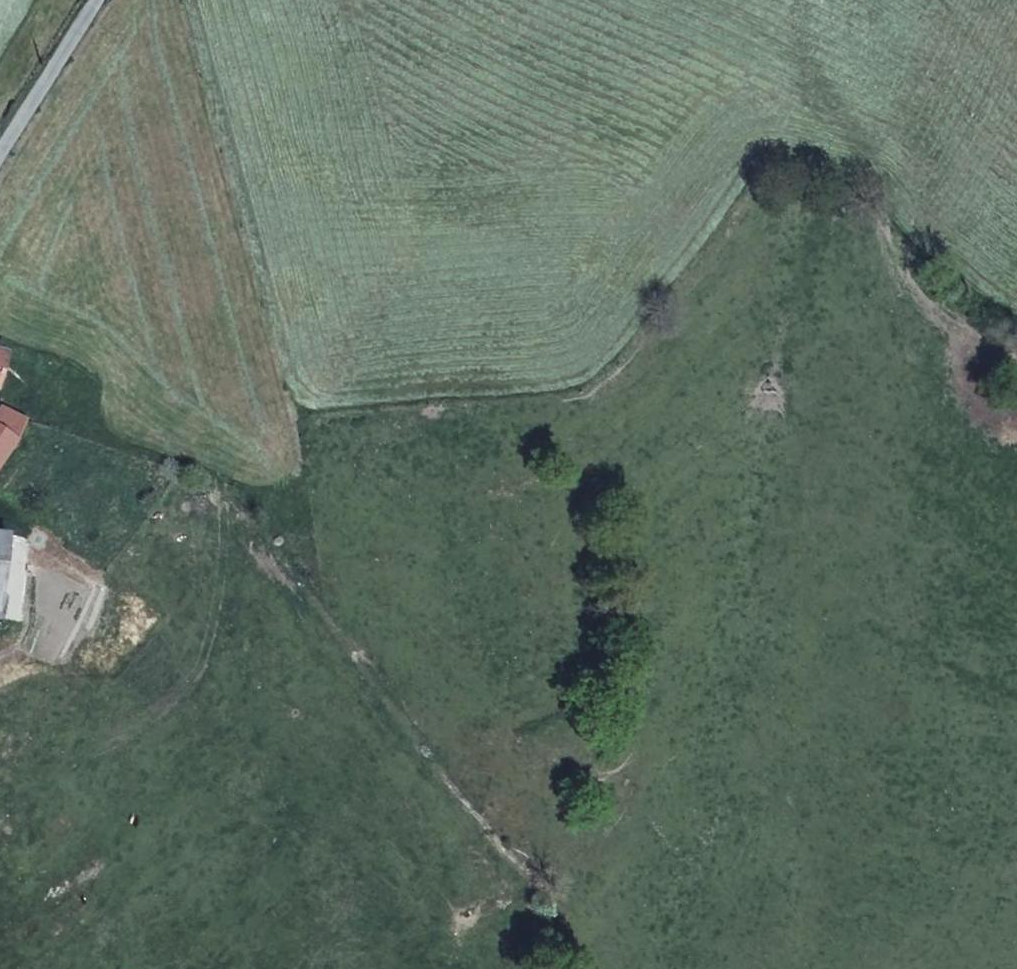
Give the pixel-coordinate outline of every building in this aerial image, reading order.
[(26,420),(0,408),(0,430),(15,440),(26,420)] [(15,440),(0,430),(0,462),(15,440)]
